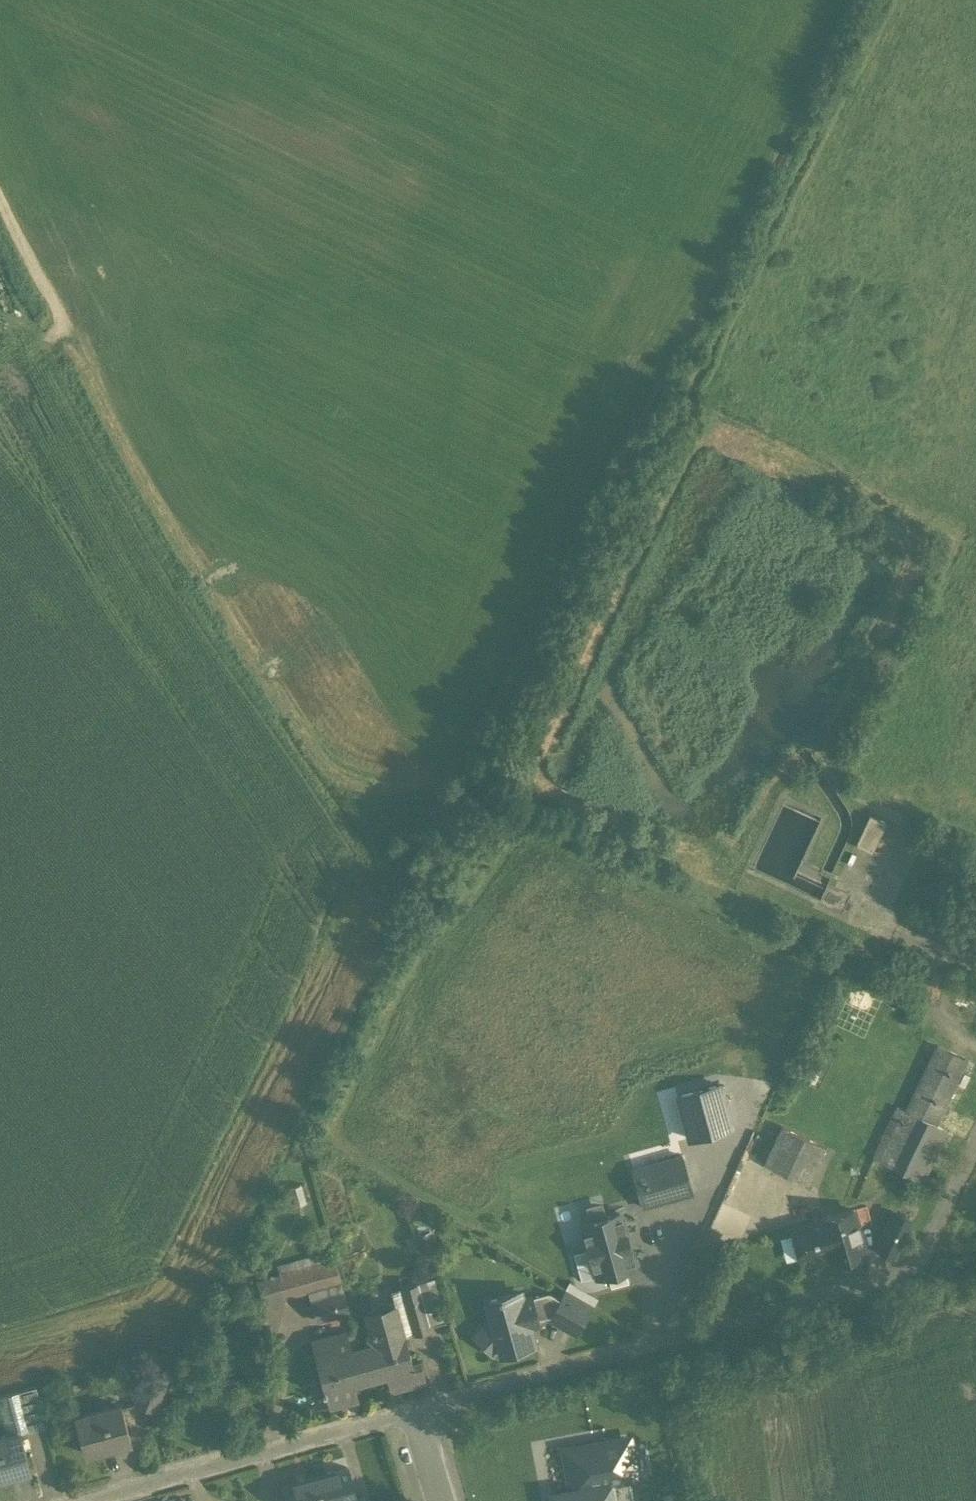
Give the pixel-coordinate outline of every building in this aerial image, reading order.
[(869,813),(855,843),(872,851),(886,821),(869,813)] [(936,1044),(905,1109),(897,1105),(872,1155),(910,1174),(935,1123),(966,1058),(936,1044)] [(732,1125),(720,1081),(676,1093),(688,1137),(732,1125)] [(935,1123),(910,1174),(928,1183),(952,1132),(935,1123)] [(825,1145),(781,1124),(763,1162),(807,1182),(825,1145)] [(681,1153),(632,1167),(643,1205),(691,1191),(681,1153)] [(301,1183),(289,1186),(295,1205),(306,1201),(301,1183)] [(848,1192),(831,1197),(833,1206),(850,1201),(848,1192)] [(853,1209),(820,1218),(791,1226),(799,1255),(826,1247),(830,1260),(864,1250),(853,1209)] [(911,1219),(893,1210),(875,1246),(894,1255),(911,1219)] [(620,1211),(581,1221),(596,1274),(607,1271),(610,1284),(628,1279),(624,1267),(635,1264),(620,1211)] [(431,1229),(417,1233),(422,1251),(436,1247),(431,1229)] [(324,1252),(277,1265),(280,1275),(327,1262),(324,1252)] [(280,1275),(261,1280),(264,1302),(309,1290),(341,1281),(335,1260),(327,1262),(280,1275)] [(433,1277),(418,1282),(430,1324),(445,1320),(433,1277)] [(341,1281),(309,1290),(312,1301),(344,1292),(341,1281)] [(418,1282),(400,1287),(413,1333),(431,1328),(430,1324),(418,1282)] [(591,1301),(567,1287),(561,1298),(548,1290),(530,1295),(536,1317),(549,1314),(552,1315),(551,1316),(575,1330),(591,1301)] [(514,1291),(502,1294),(502,1293),(498,1294),(499,1295),(487,1298),(491,1315),(486,1320),(494,1328),(483,1340),(494,1351),(500,1344),(502,1351),(528,1343),(524,1327),(530,1326),(529,1319),(536,1317),(530,1295),(516,1299),(514,1291)] [(312,1301),(311,1301),(316,1318),(349,1309),(344,1292),(312,1301)] [(403,1333),(395,1303),(366,1311),(372,1331),(367,1332),(370,1342),(361,1344),(368,1370),(384,1366),(386,1371),(391,1388),(425,1378),(420,1360),(412,1362),(404,1333),(403,1333)] [(351,1347),(346,1331),(312,1340),(324,1387),(326,1387),(324,1382),(352,1374),(353,1379),(386,1371),(384,1366),(368,1370),(361,1344),(351,1347)] [(168,1372),(151,1366),(136,1403),(153,1409),(168,1372)] [(21,1375),(32,1411),(50,1405),(39,1369),(21,1375)] [(352,1374),(324,1382),(326,1387),(324,1387),(321,1388),(322,1392),(325,1391),(329,1404),(357,1397),(353,1379),(352,1374)] [(120,1403),(75,1416),(85,1452),(130,1440),(120,1403)] [(0,1435),(0,1475),(29,1467),(19,1430),(0,1435)] [(572,1488),(610,1481),(614,1500),(634,1500),(630,1478),(634,1470),(630,1444),(623,1438),(565,1449),(572,1488)] [(315,1475),(323,1500),(341,1500),(356,1497),(347,1466),(315,1475)] [(283,1484),(288,1500),(323,1500),(315,1475),(283,1484)] [(553,1500),(614,1500),(610,1481),(572,1488),(551,1492),(553,1500)]
